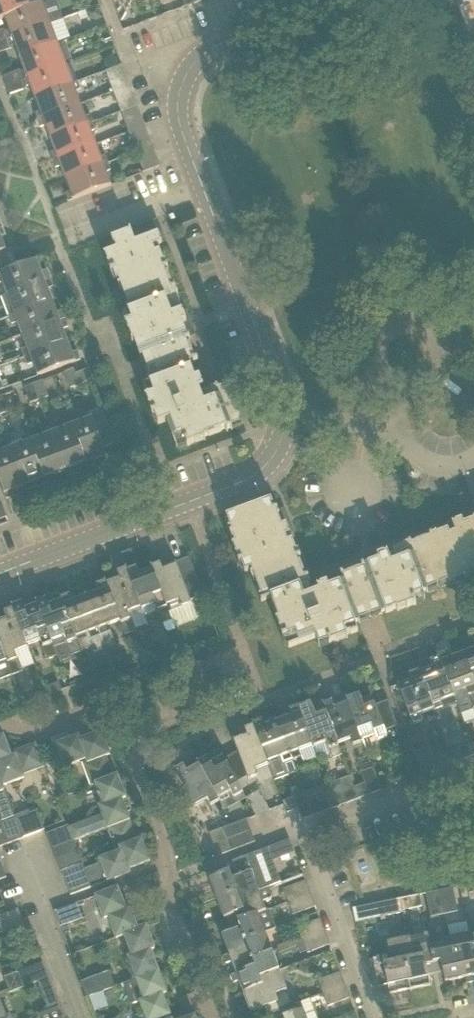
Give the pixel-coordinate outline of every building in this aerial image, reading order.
[(5,17),(29,8),(29,7),(26,0),(0,0),(0,19),(5,17)] [(176,9),(172,0),(167,0),(160,3),(164,14),(176,9)] [(456,3),(464,26),(466,25),(470,34),(473,33),(473,0),(465,0),(456,3)] [(50,23),(42,2),(29,7),(29,8),(5,17),(10,30),(5,31),(4,29),(0,31),(0,42),(50,23)] [(97,6),(86,10),(89,17),(95,20),(101,17),(97,6)] [(57,43),(50,23),(0,42),(0,52),(11,48),(11,46),(15,44),(20,57),(57,43)] [(6,85),(65,63),(57,43),(20,57),(25,70),(21,72),(20,70),(3,76),(6,85)] [(77,81),(72,83),(65,63),(6,85),(10,94),(26,88),(26,86),(30,85),(35,98),(77,82),(77,81)] [(125,75),(109,81),(109,82),(113,91),(129,85),(125,75)] [(74,91),(80,89),(77,82),(35,98),(40,110),(34,113),(37,120),(79,104),(74,91)] [(120,112),(137,105),(132,95),(116,101),(120,112)] [(90,115),(84,117),(79,104),(37,120),(40,127),(46,125),(50,138),(92,122),(90,115)] [(128,132),(144,126),(141,116),(125,123),(128,132)] [(90,132),(95,129),(92,122),(50,138),(55,151),(50,153),(53,160),(95,145),(90,132)] [(136,152),(152,146),(148,135),(131,141),(136,152)] [(105,155),(99,157),(95,145),(53,160),(55,168),(61,165),(66,179),(108,163),(105,155)] [(143,172),(159,166),(156,157),(140,163),(143,172)] [(106,172),(111,170),(108,163),(66,179),(71,191),(65,193),(68,201),(111,185),(106,172)] [(115,250),(104,254),(110,272),(113,272),(122,296),(169,279),(166,270),(168,268),(165,262),(164,262),(159,251),(155,253),(153,247),(162,244),(158,234),(154,222),(136,229),(135,229),(111,238),(115,250)] [(41,272),(37,259),(0,273),(0,282),(1,282),(5,294),(49,278),(46,270),(41,272)] [(47,288),(53,286),(49,278),(5,294),(9,304),(4,307),(8,317),(52,300),(47,288)] [(169,279),(122,296),(128,312),(123,313),(127,323),(125,324),(132,342),(134,342),(138,353),(140,357),(144,368),(189,351),(186,342),(187,341),(190,340),(189,337),(185,339),(183,336),(190,333),(185,319),(182,312),(178,313),(176,308),(180,306),(176,295),(178,294),(175,288),(173,288),(169,279)] [(62,310),(56,312),(52,300),(8,317),(11,324),(16,323),(20,335),(65,318),(62,310)] [(62,329),(68,327),(65,318),(20,335),(24,345),(20,347),(24,357),(67,340),(62,329)] [(77,351),(71,353),(67,340),(24,357),(27,365),(31,363),(36,376),(80,360),(77,351)] [(194,362),(198,361),(197,359),(194,359),(192,360),(189,351),(144,368),(150,383),(143,386),(147,396),(145,398),(152,416),(154,415),(158,425),(166,422),(176,449),(186,445),(187,447),(205,440),(205,438),(225,430),(227,432),(232,430),(231,428),(242,423),(228,385),(218,389),(217,387),(210,389),(211,391),(201,395),(198,389),(203,387),(194,362)] [(87,369),(75,373),(74,368),(64,372),(70,388),(91,380),(87,369)] [(39,399),(47,397),(41,381),(34,384),(39,399)] [(29,403),(39,399),(34,384),(23,388),(29,403)] [(103,448),(114,443),(101,408),(82,415),(84,421),(73,425),(89,467),(96,465),(94,460),(106,455),(103,448)] [(73,425),(72,425),(70,420),(62,423),(64,428),(52,433),(68,475),(75,472),(73,467),(84,463),(86,468),(89,467),(73,425)] [(68,475),(52,433),(50,428),(42,431),(44,436),(33,440),(48,483),(55,480),(53,475),(64,470),(66,476),(68,475)] [(30,435),(9,442),(11,448),(12,447),(28,490),(48,483),(33,440),(32,440),(30,435)] [(11,448),(9,442),(1,446),(3,450),(0,451),(0,484),(6,499),(15,495),(13,490),(24,486),(26,491),(28,490),(12,447),(11,448)] [(277,508),(274,509),(271,499),(226,516),(230,527),(228,528),(234,543),(231,545),(238,563),(241,562),(244,572),(249,570),(254,584),(304,566),(298,550),(296,551),(286,524),(281,526),(278,516),(279,515),(277,508)] [(473,518),(473,520),(463,524),(462,519),(452,523),(455,533),(449,535),(448,530),(436,534),(436,532),(429,535),(429,537),(420,541),(437,586),(438,586),(435,578),(450,572),(452,579),(448,581),(449,584),(454,582),(457,583),(473,577),(473,518)] [(362,570),(353,573),(370,619),(381,615),(385,613),(396,609),(398,611),(416,604),(415,602),(425,598),(423,594),(427,592),(426,589),(422,591),(419,584),(434,578),(437,586),(420,541),(411,544),(410,542),(403,545),(404,546),(393,551),(394,555),(389,557),(387,553),(366,561),(368,568),(365,569),(363,565),(361,566),(361,569),(362,570)] [(190,599),(203,594),(189,557),(174,563),(175,564),(163,570),(160,563),(152,566),(168,607),(180,603),(181,607),(191,603),(190,599)] [(142,608),(145,617),(157,612),(161,624),(172,620),(168,607),(152,566),(150,567),(151,569),(139,574),(136,567),(127,570),(142,608)] [(310,583),(307,574),(304,566),(254,584),(261,601),(270,598),(278,619),(276,620),(282,639),(285,638),(288,648),(315,637),(318,646),(328,642),(329,644),(347,638),(347,635),(358,631),(355,624),(370,619),(352,569),(340,574),(342,581),(338,582),(339,584),(328,588),(327,583),(317,587),(318,591),(312,594),(308,584),(310,583)] [(119,578),(106,583),(120,620),(126,634),(126,635),(138,630),(137,628),(133,617),(132,617),(130,613),(142,608),(127,570),(126,568),(117,572),(119,578)] [(120,620),(106,583),(106,581),(96,585),(98,591),(86,596),(105,648),(115,645),(109,627),(120,623),(124,635),(125,634),(120,620)] [(86,596),(72,601),(69,595),(61,598),(81,652),(92,649),(93,652),(105,648),(86,596)] [(45,599),(37,602),(57,655),(60,662),(71,657),(71,656),(81,652),(61,598),(60,598),(61,601),(48,605),(45,599)] [(21,603),(11,606),(12,608),(26,642),(27,645),(40,640),(42,645),(41,646),(46,659),(57,655),(37,602),(36,602),(36,605),(24,609),(21,603)] [(0,621),(0,641),(7,659),(12,674),(23,670),(22,668),(18,658),(16,659),(14,652),(28,647),(27,645),(26,642),(12,608),(3,612),(6,618),(0,621)] [(184,650),(196,645),(193,636),(180,641),(184,650)] [(12,674),(7,659),(0,641),(0,679),(12,674)] [(464,653),(473,680),(473,649),(464,653)] [(450,658),(447,652),(437,655),(438,657),(453,694),(465,690),(472,708),(473,707),(473,680),(464,653),(450,658)] [(453,696),(453,694),(438,657),(429,661),(432,667),(419,672),(434,711),(442,709),(439,701),(453,696)] [(434,711),(419,672),(419,670),(409,674),(411,680),(398,686),(412,725),(422,721),(419,714),(431,709),(432,712),(434,711)] [(356,697),(346,700),(362,741),(365,749),(376,745),(377,741),(386,737),(384,731),(397,726),(387,700),(374,705),(372,698),(358,703),(356,697)] [(352,745),(362,741),(346,700),(347,702),(334,707),(331,701),(322,704),(337,746),(338,745),(337,743),(350,738),(352,745)] [(298,706),(297,706),(316,758),(317,758),(313,747),(325,742),(328,749),(329,753),(331,758),(341,755),(337,746),(322,704),(323,706),(310,711),(307,705),(299,708),(298,706)] [(304,762),(316,758),(297,706),(288,709),(290,716),(278,721),(292,760),(302,756),(304,762)] [(262,719),(252,723),(269,764),(275,780),(288,775),(283,763),(292,760),(278,721),(264,726),(262,719)] [(255,769),(269,764),(252,723),(253,725),(244,729),(246,735),(233,740),(237,751),(224,758),(223,756),(222,756),(243,793),(237,782),(247,777),(248,779),(258,776),(255,769)] [(105,756),(109,754),(101,732),(57,749),(64,767),(84,760),(84,762),(81,763),(89,784),(94,783),(113,776),(105,756)] [(35,744),(35,743),(13,752),(14,755),(0,761),(0,782),(2,786),(23,778),(21,773),(44,764),(35,744)] [(471,743),(449,751),(454,763),(473,755),(473,751),(471,743)] [(428,746),(414,752),(413,752),(422,775),(437,769),(428,746)] [(234,798),(243,793),(222,756),(210,763),(206,757),(198,762),(219,800),(220,800),(219,798),(231,792),(234,798)] [(210,805),(219,800),(198,762),(197,762),(198,764),(186,771),(183,764),(174,770),(194,806),(207,799),(210,805)] [(381,790),(374,771),(373,767),(360,772),(364,783),(354,787),(358,798),(381,790)] [(121,799),(126,797),(117,775),(113,776),(94,783),(89,784),(90,786),(94,785),(102,805),(98,807),(101,814),(68,827),(73,839),(129,818),(121,799)] [(354,787),(353,788),(349,777),(328,785),(336,807),(358,798),(354,787)] [(2,786),(0,782),(0,819),(1,821),(0,821),(0,830),(6,845),(22,838),(21,837),(22,837),(14,817),(13,817),(1,786),(2,786)] [(313,815),(336,807),(328,785),(326,785),(331,796),(320,800),(316,789),(305,793),(313,815)] [(302,819),(313,815),(305,793),(282,801),(286,813),(297,808),(302,819)] [(43,828),(36,811),(29,814),(28,811),(14,817),(22,837),(43,828)] [(141,839),(137,840),(129,818),(73,839),(73,841),(106,829),(113,850),(98,855),(101,863),(83,869),(80,862),(59,870),(69,895),(129,873),(127,869),(150,861),(141,839)] [(250,830),(246,820),(246,819),(222,828),(226,839),(250,830)] [(73,839),(68,827),(68,825),(45,834),(50,847),(73,839)] [(231,851),(226,839),(222,828),(209,833),(218,856),(231,851)] [(231,851),(255,842),(250,830),(226,839),(231,851)] [(72,841),(73,841),(73,839),(50,847),(55,859),(76,851),(72,841)] [(272,861),(295,852),(290,839),(267,848),(272,861)] [(235,869),(209,878),(216,898),(236,891),(239,898),(268,887),(260,866),(272,861),(267,848),(232,861),(235,869)] [(59,870),(80,862),(76,851),(55,859),(59,870)] [(287,902),(310,893),(305,881),(282,889),(287,902)] [(262,901),(272,897),(268,887),(239,898),(236,891),(216,898),(223,918),(228,916),(231,923),(266,910),(262,901)] [(125,909),(118,889),(117,888),(94,896),(103,919),(106,917),(114,936),(137,927),(129,907),(125,909)] [(457,912),(452,888),(440,890),(445,915),(457,912)] [(431,918),(445,915),(440,890),(425,893),(431,918)] [(292,915),(315,906),(310,893),(287,902),(292,915)] [(422,906),(420,895),(419,895),(399,899),(402,910),(422,906)] [(401,910),(402,910),(399,899),(377,903),(380,917),(402,912),(401,910)] [(59,927),(81,918),(75,903),(53,912),(59,927)] [(23,924),(17,909),(0,916),(0,933),(23,924)] [(265,932),(276,928),(269,909),(266,910),(231,923),(233,930),(221,934),(228,953),(249,945),(246,939),(265,932)] [(302,940),(324,931),(320,919),(298,927),(302,940)] [(150,950),(154,948),(146,926),(138,929),(137,927),(114,936),(114,937),(121,934),(129,953),(124,955),(134,978),(157,969),(150,950)] [(307,953),(329,945),(324,931),(302,940),(296,942),(300,953),(306,951),(307,953)] [(253,959),(272,951),(265,932),(246,939),(249,945),(228,953),(228,954),(223,956),(225,963),(231,961),(235,972),(256,965),(253,959)] [(473,952),(469,932),(450,936),(454,956),(460,955),(465,977),(473,975),(473,951),(473,952)] [(436,969),(429,940),(428,934),(408,938),(412,957),(404,959),(410,989),(430,985),(427,971),(436,969)] [(460,955),(454,956),(450,936),(429,940),(436,969),(442,968),(445,981),(465,977),(460,955)] [(404,959),(412,957),(408,938),(387,942),(389,955),(372,959),(378,987),(387,985),(389,994),(410,989),(404,959)] [(261,977),(279,970),(272,951),(253,959),(256,965),(235,972),(235,973),(230,975),(233,982),(238,980),(243,993),(264,985),(261,977)] [(27,985),(47,977),(42,963),(3,978),(9,992),(27,985)] [(122,982),(130,1003),(137,1000),(144,1017),(162,1017),(170,1015),(162,994),(166,992),(157,969),(134,978),(122,982)] [(271,1013),(292,1005),(279,970),(261,977),(264,985),(243,993),(250,1012),(268,1005),(271,1013)] [(86,998),(114,986),(108,971),(80,982),(86,998)] [(322,993),(344,984),(340,972),(318,980),(322,993)] [(47,977),(27,985),(9,992),(9,993),(36,982),(47,1010),(36,1014),(38,1017),(63,1017),(47,977)] [(327,1006),(349,998),(344,984),(322,993),(327,1006)] [(309,998),(292,1005),(271,1013),(272,1017),(317,1017),(309,998)] [(2,1017),(0,1010),(0,1017),(10,1017),(9,1015),(2,1017)]
